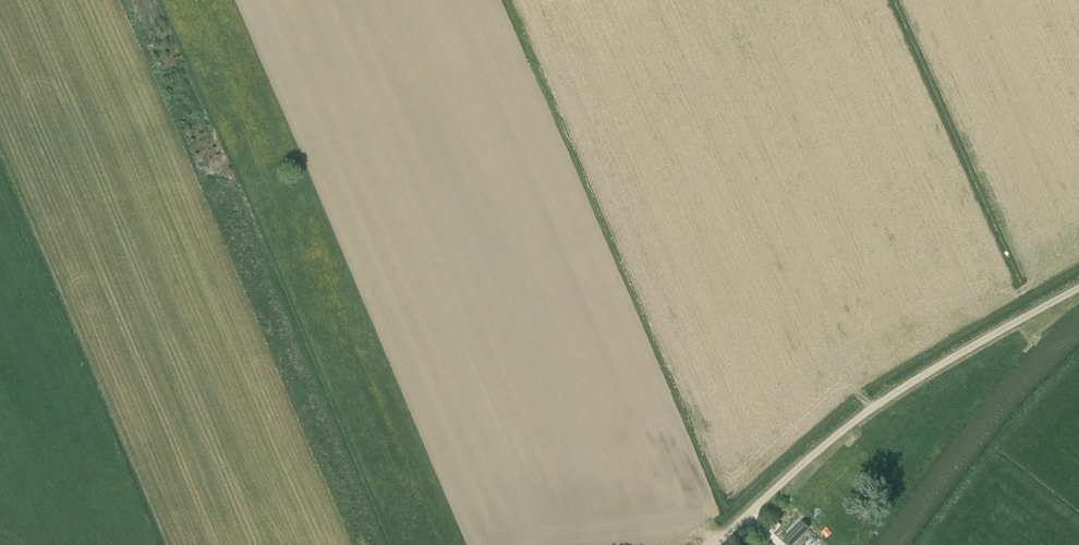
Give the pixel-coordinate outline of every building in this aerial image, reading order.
[(869,508),(875,513),(884,504),(879,498),(869,508)] [(801,521),(782,541),(786,544),(792,544),(808,528),(801,521)]
